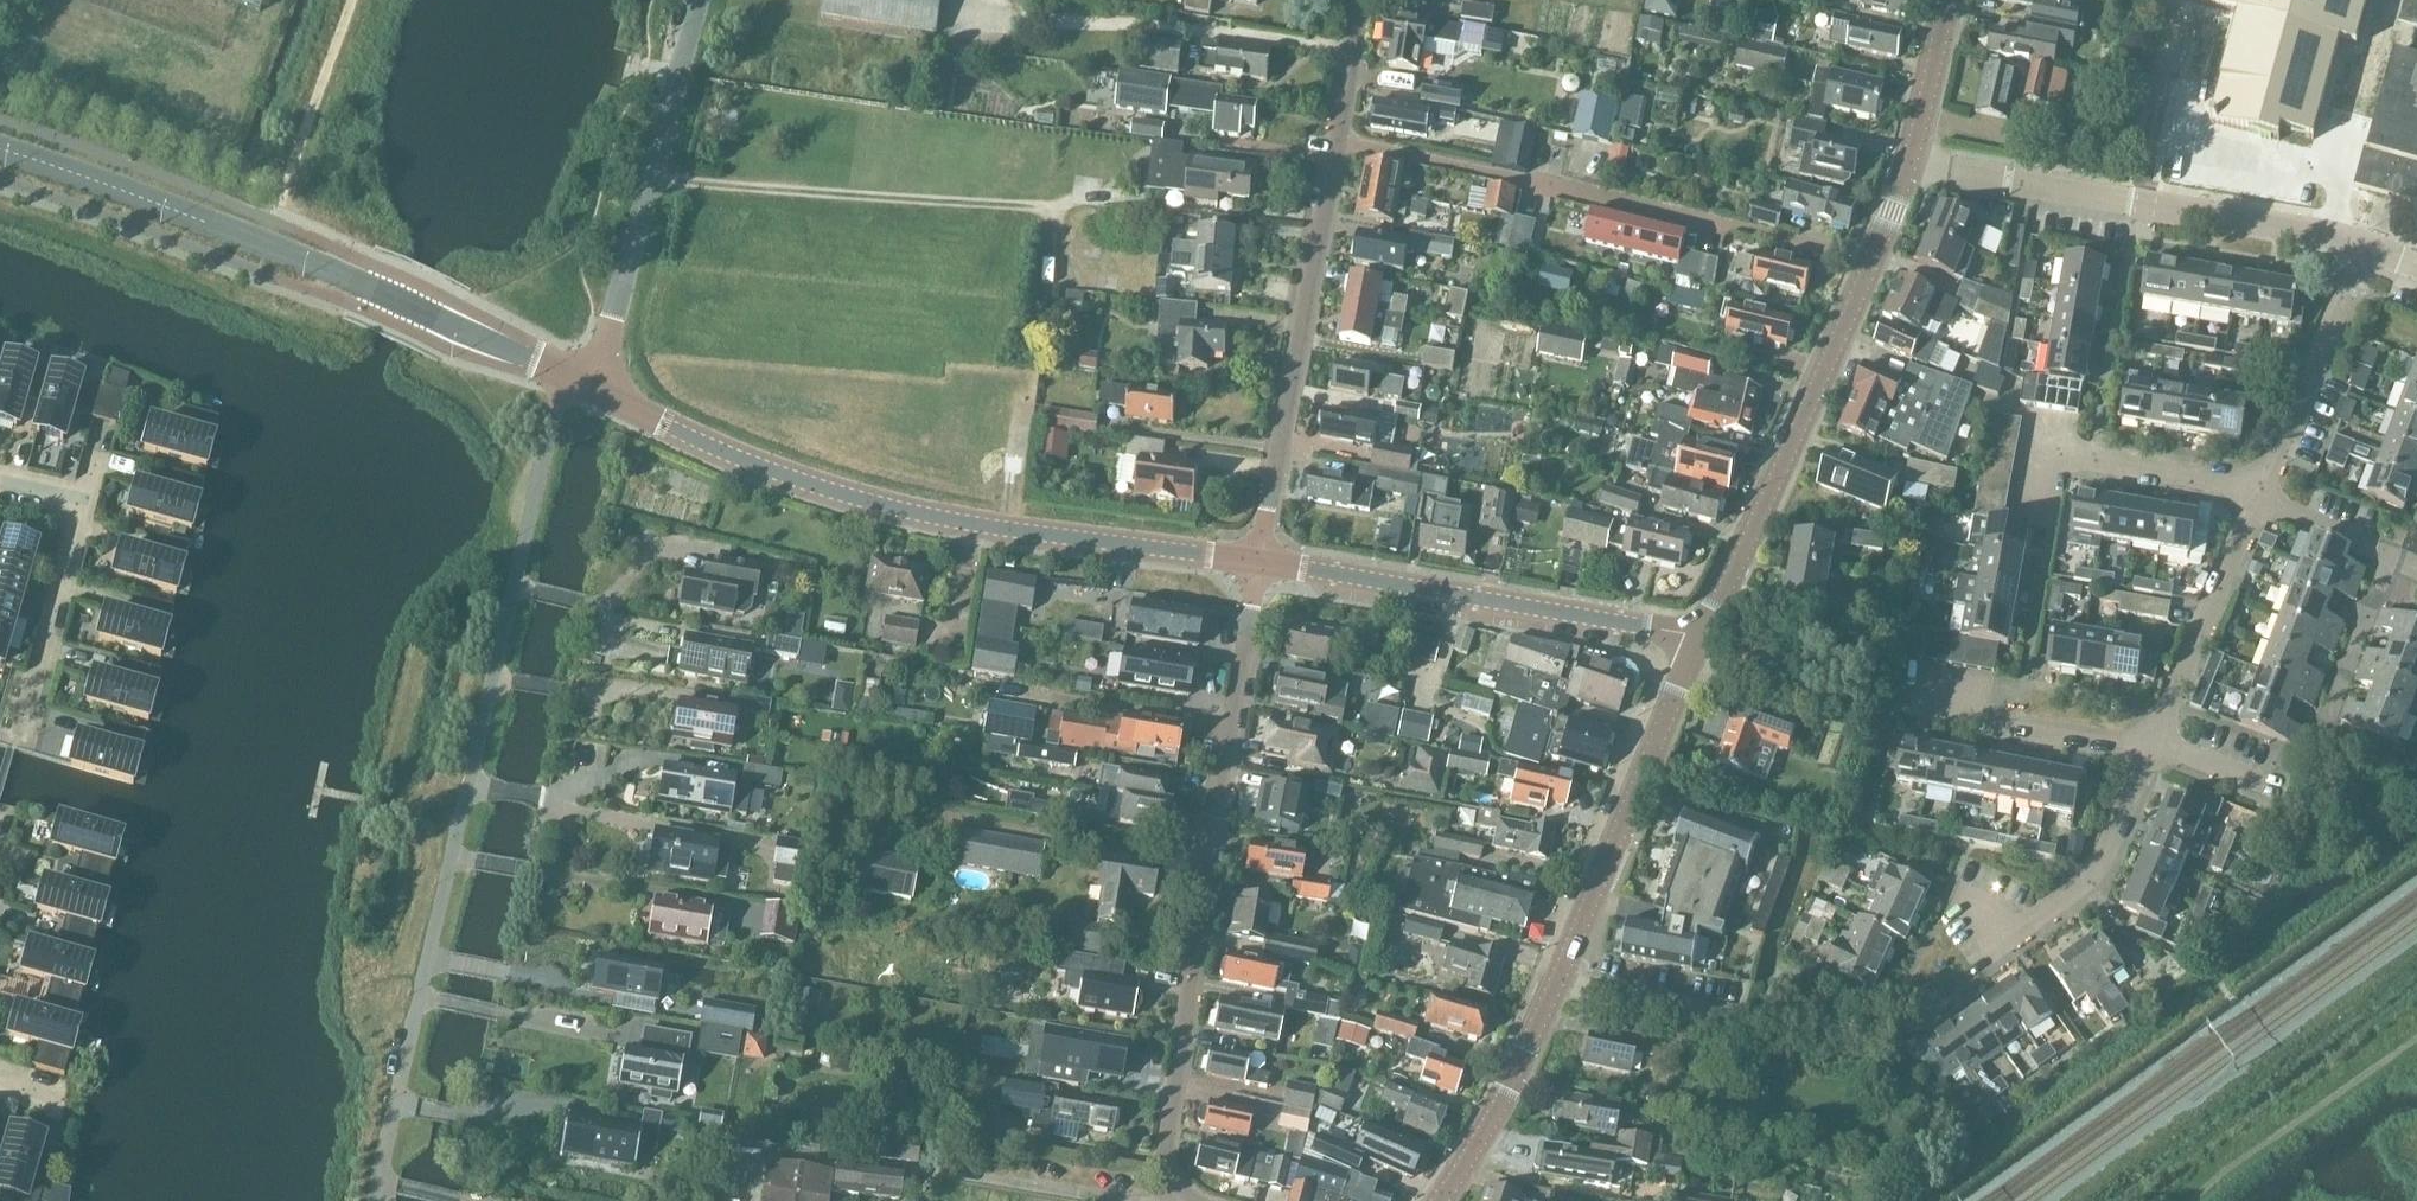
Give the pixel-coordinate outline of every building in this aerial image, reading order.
[(263,0),(226,0),(258,12),(263,0)] [(938,25),(942,0),(825,0),(823,16),(937,34),(938,25)] [(1185,11),(1211,16),(1213,0),(1187,0),(1185,11)] [(1647,13),(1676,19),(1680,0),(1649,0),(1647,13)] [(1711,20),(1738,26),(1743,2),(1732,0),(1715,0),(1711,20)] [(1835,3),(1906,17),(1909,0),(1836,0),(1835,3)] [(2000,0),(2037,8),(2051,11),(2052,12),(2058,13),(2058,12),(2061,0),(2000,0)] [(2240,14),(2210,122),(2260,135),(2260,138),(2271,141),(2272,138),(2280,140),(2282,132),(2314,140),(2341,41),(2357,46),(2369,0),(2188,0),(2240,14)] [(2416,27),(2416,5),(2407,3),(2402,23),(2416,27)] [(1493,24),(1495,9),(1465,4),(1462,20),(1493,24)] [(2051,11),(2048,26),(2076,31),(2082,32),(2085,17),(2079,16),(2058,12),(2058,13),(2052,12),(2051,11)] [(1783,47),(1789,20),(1757,13),(1751,40),(1783,47)] [(1898,58),(1902,33),(1869,27),(1870,22),(1837,15),(1830,45),(1898,58)] [(1385,46),(1385,47),(1393,48),(1392,58),(1390,67),(1420,72),(1421,63),(1423,54),(1455,60),(1468,53),(1485,56),(1486,49),(1489,30),(1461,25),(1461,30),(1460,29),(1390,17),(1385,46)] [(1643,19),(1639,42),(1650,45),(1652,33),(1664,35),(1666,24),(1643,19)] [(1994,31),(1989,53),(2029,61),(2029,63),(2053,67),(2058,45),(2073,48),(2073,47),(2074,41),(2082,43),(2084,33),(2082,32),(2076,31),(2048,26),(2031,22),(2028,37),(1994,31)] [(1489,30),(1486,49),(1504,52),(1507,33),(1489,30)] [(1179,74),(1183,45),(1137,38),(1133,67),(1179,74)] [(1784,78),(1789,53),(1742,42),(1736,68),(1784,78)] [(1267,82),(1271,52),(1204,44),(1200,73),(1267,82)] [(2395,52),(2367,150),(2365,150),(2355,186),(2416,203),(2416,59),(2395,52)] [(1986,67),(1977,112),(2008,119),(2017,73),(1986,67)] [(2057,107),(2064,75),(2033,68),(2026,100),(2057,107)] [(1815,87),(1808,119),(1823,122),(1826,107),(1876,119),(1884,84),(1835,72),(1834,74),(1817,71),(1813,86),(1815,87)] [(1122,74),(1117,108),(1167,115),(1168,109),(1217,115),(1215,134),(1238,137),(1239,128),(1255,130),(1258,104),(1222,100),(1224,89),(1122,74)] [(1563,82),(1562,86),(1564,91),(1568,94),(1572,95),(1577,93),(1580,89),(1581,85),(1579,80),(1575,77),(1571,76),(1566,78),(1563,82)] [(2080,80),(2076,94),(2097,100),(2101,86),(2080,80)] [(1460,109),(1464,91),(1426,84),(1423,102),(1460,109)] [(1638,131),(1645,101),(1626,97),(1619,128),(1638,131)] [(1413,108),(1377,102),(1372,128),(1425,137),(1428,121),(1455,125),(1457,113),(1413,106),(1413,108)] [(1611,142),(1618,111),(1583,103),(1576,134),(1611,142)] [(1075,115),(1063,113),(1061,125),(1073,127),(1075,115)] [(1798,120),(1792,149),(1805,152),(1800,176),(1845,186),(1850,183),(1851,177),(1855,178),(1861,148),(1824,140),(1827,126),(1798,120)] [(1133,123),(1131,137),(1162,141),(1164,127),(1133,123)] [(1494,151),(1492,164),(1526,171),(1534,130),(1516,125),(1510,154),(1494,151)] [(1634,133),(1623,131),(1621,141),(1632,144),(1634,133)] [(1155,142),(1153,156),(1169,158),(1165,192),(1186,194),(1186,199),(1217,202),(1218,197),(1249,200),(1254,167),(1182,159),(1184,146),(1155,142)] [(1614,148),(1612,157),(1626,160),(1628,151),(1614,148)] [(1613,159),(1610,173),(1620,175),(1623,161),(1613,159)] [(1362,189),(1399,196),(1401,188),(1409,189),(1411,178),(1403,177),(1404,171),(1367,164),(1362,189)] [(1849,230),(1856,204),(1791,186),(1787,200),(1788,201),(1784,211),(1811,218),(1810,219),(1849,230)] [(1514,218),(1519,192),(1492,187),(1486,213),(1514,218)] [(1398,205),(1399,196),(1362,189),(1357,216),(1394,223),(1396,215),(1404,217),(1406,206),(1398,205)] [(1695,281),(1700,256),(1683,252),(1687,232),(1523,193),(1510,250),(1581,267),(1587,243),(1679,264),(1676,276),(1695,281)] [(1427,220),(1430,202),(1415,199),(1415,200),(1416,200),(1412,217),(1427,220)] [(1778,228),(1783,211),(1755,203),(1749,220),(1778,228)] [(1975,254),(1987,226),(1941,208),(1934,227),(1932,226),(1928,236),(1975,254)] [(1175,244),(1174,257),(1234,262),(1237,233),(1230,233),(1232,218),(1203,216),(1202,230),(1201,246),(1175,244)] [(2019,267),(2024,239),(2026,229),(2011,226),(2009,236),(2004,265),(2019,267)] [(1456,245),(1456,242),(1411,233),(1408,245),(1360,236),(1355,264),(1392,271),(1393,262),(1405,264),(1407,255),(1413,257),(1414,253),(1453,261),(1456,245)] [(1964,283),(1975,254),(1928,236),(1923,246),(1926,247),(1919,265),(1964,283)] [(1735,279),(1754,284),(1806,295),(1812,267),(1761,255),(1759,261),(1740,256),(1735,279)] [(1700,256),(1695,281),(1714,285),(1720,261),(1700,256)] [(1232,291),(1234,262),(1174,257),(1173,271),(1199,273),(1197,289),(1232,291)] [(2062,288),(2101,295),(2106,265),(2067,259),(2062,288)] [(2173,305),(2179,266),(2150,261),(2143,300),(2173,305)] [(2024,281),(2035,283),(2038,264),(2027,263),(2024,281)] [(2203,310),(2209,271),(2179,266),(2173,305),(2203,310)] [(1542,281),(1569,287),(1571,277),(1544,271),(1542,281)] [(2232,315),(2239,277),(2209,271),(2203,310),(2232,315)] [(1353,276),(1347,308),(1406,319),(1410,300),(1395,298),(1393,307),(1379,305),(1383,282),(1353,276)] [(2262,320),(2269,282),(2239,277),(2232,315),(2262,320)] [(1901,278),(1884,315),(1907,326),(1920,332),(1924,323),(1927,318),(1944,326),(1949,324),(1951,320),(1958,304),(1901,278)] [(2031,304),(2035,283),(2024,281),(2021,302),(2031,304)] [(1628,282),(1625,296),(1638,299),(1641,285),(1628,282)] [(2269,282),(2262,320),(2302,327),(2306,303),(2296,301),(2298,287),(2269,282)] [(1702,312),(1706,294),(1676,288),(1672,305),(1702,312)] [(1990,310),(2009,323),(2014,299),(1986,288),(1979,306),(1990,310)] [(2096,324),(2101,295),(2062,288),(2057,317),(2096,324)] [(1464,321),(1469,294),(1452,291),(1447,318),(1464,321)] [(1226,356),(1228,328),(1196,325),(1198,306),(1170,304),(1162,303),(1159,342),(1181,343),(1179,367),(1211,369),(1212,355),(1226,356)] [(1787,348),(1794,321),(1726,305),(1722,322),(1745,327),(1744,331),(1750,333),(1749,339),(1787,348)] [(1989,310),(1979,306),(1975,316),(2009,328),(2009,323),(1989,310)] [(1347,308),(1340,340),(1400,351),(1406,319),(1347,308)] [(2091,353),(2096,324),(2057,317),(2052,347),(2091,353)] [(1873,343),(1908,358),(1909,356),(1927,364),(1928,362),(1938,366),(1947,347),(1936,343),(1936,342),(1918,335),(1919,334),(1884,318),(1873,343)] [(2024,343),(2028,323),(2017,321),(2013,341),(2024,343)] [(1539,353),(1584,362),(1589,337),(1544,328),(1539,353)] [(2157,343),(2159,332),(2139,328),(2137,339),(2157,343)] [(2196,350),(2198,338),(2179,335),(2176,346),(2196,350)] [(2198,338),(2196,350),(2216,353),(2217,342),(2198,338)] [(1623,343),(1621,355),(1632,357),(1635,345),(1623,343)] [(2255,360),(2258,344),(2257,344),(2256,349),(2237,346),(2235,356),(2255,360)] [(2258,344),(2255,360),(2288,366),(2291,350),(2258,344)] [(2165,361),(2166,349),(2146,346),(2144,357),(2165,361)] [(2040,377),(2035,405),(2049,408),(2054,379),(2069,382),(2084,384),(2085,384),(2091,353),(2052,347),(2047,376),(2040,375),(2040,377)] [(2166,349),(2165,361),(2184,364),(2186,353),(2166,349)] [(1454,372),(1456,355),(1425,350),(1422,367),(1454,372)] [(1661,350),(1657,365),(1674,369),(1676,370),(1672,390),(1694,395),(1733,404),(1733,407),(1757,412),(1763,390),(1714,379),(1709,378),(1713,361),(1678,353),(1678,354),(1661,350)] [(2003,352),(2000,370),(2013,376),(2017,355),(2003,352)] [(1080,354),(1078,368),(1094,370),(1096,356),(1080,354)] [(2222,371),(2224,360),(2205,356),(2203,368),(2222,371)] [(2361,357),(2358,366),(2373,372),(2376,363),(2361,357)] [(0,386),(0,421),(14,425),(14,427),(16,428),(24,399),(45,405),(46,403),(54,373),(34,367),(34,366),(32,365),(31,367),(10,361),(10,359),(8,358),(8,360),(0,386)] [(2224,360),(2222,371),(2242,374),(2244,363),(2224,360)] [(1335,367),(1332,379),(1336,380),(1334,390),(1369,397),(1370,393),(1402,399),(1406,380),(1373,374),(1374,370),(1339,364),(1338,368),(1335,367)] [(1972,389),(1974,389),(1999,397),(2005,381),(1999,379),(2003,372),(1982,364),(1972,389)] [(1948,462),(1957,436),(1974,389),(1972,389),(1910,366),(1904,381),(1867,365),(1841,428),(1875,443),(1876,438),(1908,452),(1911,446),(1948,462)] [(107,369),(102,387),(93,419),(116,425),(130,378),(107,369)] [(2351,384),(2350,387),(2365,392),(2372,375),(2357,369),(2351,384)] [(46,403),(45,405),(37,434),(39,435),(40,433),(61,439),(60,441),(63,441),(71,413),(93,419),(102,387),(80,381),(80,379),(78,378),(77,380),(56,374),(57,372),(55,372),(54,373),(46,403)] [(2035,405),(2040,377),(2026,375),(2021,403),(2035,405)] [(2064,411),(2069,382),(2054,379),(2049,408),(2064,411)] [(2154,427),(2161,388),(2158,388),(2158,384),(2131,379),(2131,383),(2129,383),(2122,422),(2154,427)] [(2069,382),(2064,411),(2079,413),(2084,384),(2069,382)] [(1174,425),(1178,397),(1103,386),(1100,405),(1128,409),(1127,418),(1174,425)] [(2189,393),(2161,388),(2154,427),(2182,432),(2189,393)] [(2411,388),(2401,415),(2416,421),(2416,390),(2411,388)] [(2211,437),(2218,398),(2189,393),(2182,432),(2211,437)] [(1659,406),(1655,422),(1690,431),(1693,421),(1702,423),(1752,435),(1757,412),(1733,407),(1733,404),(1694,395),(1690,413),(1659,406)] [(2218,398),(2211,437),(2241,442),(2248,403),(2218,398)] [(2349,426),(2357,405),(2346,400),(2338,422),(2349,426)] [(1435,426),(1438,411),(1398,403),(1395,419),(1420,423),(1435,426)] [(1096,434),(1099,417),(1043,409),(1041,426),(1096,434)] [(214,441),(212,441),(218,419),(187,410),(180,432),(152,424),(151,426),(153,426),(147,448),(145,447),(144,449),(206,467),(207,465),(205,464),(211,443),(213,444),(214,441)] [(1416,452),(1376,443),(1380,424),(1363,421),(1363,419),(1326,411),(1321,438),(1358,446),(1359,443),(1375,446),(1372,467),(1411,475),(1411,474),(1418,476),(1422,455),(1415,454),(1416,452)] [(1991,428),(2021,433),(2023,420),(1993,415),(1991,428)] [(2401,415),(2391,442),(2416,452),(2416,421),(2401,415)] [(1610,419),(1607,422),(1609,427),(1613,429),(1617,426),(1618,422),(1615,418),(1610,419)] [(1592,420),(1590,434),(1601,436),(1604,422),(1592,420)] [(1690,435),(1689,435),(1654,425),(1651,437),(1659,439),(1658,446),(1635,440),(1628,468),(1652,476),(1653,471),(1729,491),(1739,455),(1688,442),(1690,435)] [(1991,428),(1988,444),(2018,449),(2021,433),(1991,428)] [(1045,433),(1042,459),(1068,463),(1071,437),(1045,433)] [(2331,450),(2349,457),(2354,444),(2336,438),(2331,450)] [(1193,504),(1199,466),(1164,461),(1166,445),(1129,439),(1126,458),(1142,461),(1141,467),(1137,466),(1134,486),(1138,486),(1137,495),(1193,504)] [(2391,442),(2386,456),(2376,452),(2371,465),(2381,469),(2381,468),(2416,482),(2416,452),(2391,442)] [(1988,444),(1985,459),(2015,464),(2018,449),(1988,444)] [(2345,470),(2349,457),(2331,450),(2327,463),(2345,470)] [(1832,454),(1832,455),(1821,483),(1876,506),(1888,476),(1832,454)] [(1983,474),(2012,479),(2015,464),(1985,459),(1983,474)] [(1955,492),(1959,472),(1910,461),(1906,481),(1955,492)] [(2381,468),(2381,469),(2370,496),(2405,509),(2410,497),(2416,499),(2416,482),(2381,468)] [(129,513),(191,530),(192,528),(190,527),(196,506),(198,507),(199,504),(197,504),(204,482),(172,473),(166,495),(137,487),(136,489),(138,490),(132,511),(130,510),(129,513)] [(1314,474),(1309,501),(1351,508),(1370,512),(1373,499),(1374,490),(1418,499),(1422,480),(1382,473),(1380,484),(1375,486),(1314,474)] [(1672,478),(1657,473),(1656,475),(1654,474),(1649,492),(1667,497),(1663,509),(1716,524),(1724,496),(1671,481),(1672,478)] [(1980,488),(2010,493),(2012,479),(1983,474),(1980,488)] [(1033,484),(1032,498),(1046,499),(1047,485),(1033,484)] [(1925,505),(1926,503),(1929,489),(1907,484),(1903,500),(1925,505)] [(1978,503),(2007,508),(2010,493),(1980,488),(1978,503)] [(1638,517),(1643,499),(1607,489),(1601,507),(1638,517)] [(1497,492),(1489,530),(1509,534),(1517,495),(1497,492)] [(2101,550),(2103,539),(2102,539),(2109,501),(2079,496),(2072,534),(2087,537),(2085,548),(2101,550)] [(2132,545),(2138,506),(2109,501),(2102,539),(2103,539),(2132,545)] [(1464,556),(1469,528),(1473,511),(1431,502),(1427,520),(1422,548),(1464,556)] [(1518,503),(1514,521),(1529,524),(1533,506),(1518,503)] [(2025,557),(2030,527),(2005,523),(2007,508),(1978,503),(1972,533),(1969,547),(2025,557)] [(2161,550),(2168,511),(2138,506),(2132,545),(2161,550)] [(2196,516),(2168,511),(2161,550),(2189,556),(2196,516)] [(1933,535),(1940,515),(1930,512),(1923,531),(1933,535)] [(1630,531),(1612,527),(1613,523),(1569,513),(1563,539),(1607,550),(1608,546),(1625,550),(1624,554),(1681,568),(1689,534),(1633,520),(1630,531)] [(1390,531),(1387,550),(1398,552),(1404,524),(1392,522),(1390,531)] [(1883,552),(1886,537),(1856,532),(1853,547),(1883,552)] [(1832,574),(1832,572),(1835,543),(1796,535),(1791,566),(1832,574)] [(150,558),(121,550),(121,552),(123,553),(117,574),(115,573),(114,576),(176,593),(177,591),(175,590),(181,569),(183,570),(184,567),(182,567),(188,545),(157,536),(150,558)] [(2264,536),(2259,547),(2273,553),(2278,541),(2264,536)] [(2304,564),(2361,586),(2367,572),(2347,564),(2352,552),(2314,536),(2304,564)] [(0,562),(0,601),(18,606),(35,547),(7,539),(0,562)] [(2020,586),(2022,575),(2025,557),(1969,547),(1969,548),(1975,549),(1973,562),(1984,564),(1981,579),(2020,586)] [(1919,566),(1930,569),(1936,552),(1926,548),(1919,566)] [(796,558),(794,574),(810,577),(813,561),(796,558)] [(705,577),(693,575),(686,574),(680,607),(732,616),(732,615),(743,617),(751,611),(754,597),(755,598),(760,568),(729,563),(708,559),(705,577)] [(922,604),(927,575),(928,571),(872,561),(866,594),(922,604)] [(2253,563),(2248,573),(2262,578),(2266,568),(2253,563)] [(2355,601),(2361,586),(2304,564),(2294,591),(2331,605),(2336,594),(2355,601)] [(1845,575),(1832,572),(1832,574),(1791,566),(1785,597),(1826,604),(1830,586),(1841,589),(1845,575)] [(1922,589),(1930,569),(1919,566),(1912,585),(1922,589)] [(2094,584),(2096,573),(2077,570),(2075,581),(2094,584)] [(988,572),(979,622),(1014,628),(1017,609),(1030,611),(1035,580),(988,572)] [(2096,573),(2094,584),(2114,587),(2116,576),(2096,573)] [(2014,616),(2020,586),(1981,579),(1976,609),(2014,616)] [(2154,594),(2156,583),(2136,580),(2134,591),(2154,594)] [(2156,583),(2154,594),(2173,598),(2175,587),(2156,583)] [(2081,600),(2083,588),(2063,585),(2061,596),(2081,600)] [(2243,587),(2239,596),(2248,599),(2251,591),(2243,587)] [(2327,618),(2331,605),(2294,591),(2283,618),(2339,639),(2345,624),(2327,618)] [(22,593),(19,606),(34,611),(38,598),(22,593)] [(2121,607),(2123,596),(2102,593),(2100,603),(2121,607)] [(2120,614),(2149,619),(2168,622),(2171,604),(2123,596),(2121,607),(2120,614)] [(101,637),(100,636),(99,639),(161,656),(162,654),(160,653),(166,632),(168,633),(168,630),(167,630),(173,608),(141,599),(135,621),(106,613),(106,615),(107,616),(101,637)] [(0,601),(0,664),(2,665),(18,606),(0,601)] [(1197,648),(1202,616),(1132,604),(1126,636),(1197,648)] [(19,606),(15,619),(31,624),(34,611),(19,606)] [(1905,606),(1900,620),(1910,623),(1915,609),(1905,606)] [(2009,646),(2014,616),(1976,609),(1964,607),(1960,634),(1971,636),(1970,639),(1985,641),(2000,644),(2009,646)] [(2416,657),(2416,625),(2383,612),(2377,628),(2398,636),(2394,648),(2416,657)] [(2231,616),(2227,627),(2238,631),(2242,620),(2231,616)] [(915,650),(920,624),(886,618),(881,644),(915,650)] [(2333,654),(2339,639),(2283,618),(2273,644),(2311,659),(2315,647),(2333,654)] [(979,622),(971,672),(1013,679),(1018,647),(1011,646),(1014,628),(979,622)] [(1908,657),(1913,628),(1898,625),(1893,655),(1908,657)] [(1325,666),(1331,634),(1290,626),(1284,658),(1325,666)] [(1922,660),(1927,630),(1913,628),(1908,657),(1922,660)] [(1460,630),(1453,651),(1467,655),(1474,634),(1460,630)] [(1936,662),(1942,632),(1927,630),(1922,660),(1936,662)] [(2115,641),(2108,678),(2138,684),(2139,679),(2154,682),(2159,657),(2143,655),(2145,645),(2129,643),(2130,632),(2117,630),(2115,641)] [(2078,673),(2085,636),(2055,631),(2048,668),(2078,673)] [(1951,665),(1956,635),(1942,632),(1936,662),(1951,665)] [(1965,667),(1970,639),(1970,637),(1956,635),(1951,665),(1965,667)] [(1405,636),(1401,651),(1435,659),(1439,643),(1405,636)] [(2108,678),(2115,641),(2085,636),(2078,673),(2108,678)] [(745,685),(752,649),(686,638),(680,673),(684,674),(686,676),(695,678),(698,676),(745,685)] [(768,638),(766,654),(799,660),(801,644),(768,638)] [(1512,639),(1493,696),(1534,710),(1561,718),(1568,698),(1618,715),(1625,695),(1629,691),(1632,687),(1633,681),(1631,675),(1628,671),(1623,668),(1617,667),(1611,669),(1607,668),(1609,657),(1512,639)] [(1980,670),(1985,642),(1970,639),(1965,667),(1980,670)] [(1985,642),(1980,670),(1995,672),(2000,644),(1985,641),(1985,642)] [(2306,671),(2311,659),(2273,644),(2263,671),(2319,693),(2324,678),(2306,671)] [(2394,648),(2390,658),(2369,650),(2363,666),(2416,687),(2416,657),(2394,648)] [(951,653),(949,662),(962,664),(964,655),(951,653)] [(1188,697),(1193,665),(1123,653),(1118,685),(1188,697)] [(2202,679),(2214,683),(2224,658),(2213,653),(2202,679)] [(86,702),(148,720),(149,720),(149,718),(147,717),(153,696),(155,696),(156,694),(155,694),(161,672),(129,663),(123,685),(94,676),(93,679),(95,679),(89,700),(87,700),(86,702)] [(2416,692),(2416,687),(2363,666),(2357,681),(2378,689),(2373,701),(2408,714),(2416,692)] [(2313,708),(2319,693),(2263,671),(2253,698),(2290,712),(2295,701),(2313,708)] [(1340,729),(1345,702),(1325,698),(1328,683),(1281,674),(1275,704),(1307,710),(1304,722),(1318,725),(1319,719),(1336,722),(1335,728),(1340,729)] [(2202,711),(2214,683),(2202,679),(2191,707),(2202,711)] [(1079,681),(1077,691),(1089,693),(1091,683),(1079,681)] [(770,703),(738,697),(735,713),(768,718),(770,703)] [(2286,725),(2290,712),(2253,698),(2242,726),(2298,747),(2304,732),(2286,725)] [(834,699),(832,712),(848,715),(850,701),(834,699)] [(857,700),(854,714),(873,717),(876,703),(857,700)] [(2398,742),(2408,714),(2373,701),(2369,711),(2349,703),(2342,721),(2398,742)] [(678,712),(671,729),(680,733),(678,740),(693,743),(691,750),(712,754),(730,756),(735,723),(733,723),(735,711),(680,702),(678,712)] [(1035,714),(1035,713),(1036,710),(989,702),(982,738),(1030,744),(1035,714)] [(1398,712),(1383,709),(1367,706),(1362,734),(1392,740),(1398,712)] [(1552,718),(1533,712),(1518,707),(1503,758),(1538,768),(1541,756),(1600,772),(1611,732),(1570,720),(1569,723),(1552,718)] [(1800,710),(1797,718),(1808,722),(1811,714),(1800,710)] [(1404,711),(1399,736),(1429,743),(1434,717),(1404,711)] [(1787,753),(1796,726),(1756,712),(1750,730),(1732,724),(1718,763),(1751,775),(1763,744),(1787,753)] [(1050,718),(1045,747),(1058,749),(1058,750),(1102,757),(1103,750),(1136,755),(1137,748),(1178,755),(1179,749),(1183,750),(1186,748),(1188,738),(1186,735),(1182,734),(1183,729),(1137,721),(1122,718),(1120,731),(1106,729),(1107,723),(1063,715),(1062,720),(1051,718),(1050,718)] [(1289,765),(1319,771),(1323,754),(1318,753),(1322,733),(1271,722),(1265,751),(1291,756),(1289,765)] [(1834,722),(1824,751),(1850,761),(1860,731),(1834,722)] [(71,765),(133,783),(134,780),(132,780),(138,759),(140,759),(141,757),(139,757),(146,735),(114,726),(107,747),(78,739),(78,742),(80,742),(74,763),(72,763),(71,765)] [(2374,756),(2379,742),(2357,733),(2352,748),(2374,756)] [(1462,736),(1459,750),(1479,754),(1482,739),(1462,736)] [(1074,769),(1076,754),(988,740),(985,755),(1074,769)] [(1957,794),(1966,746),(1954,743),(1949,747),(1948,752),(1935,749),(1927,789),(1956,794),(1957,794)] [(1925,798),(1927,789),(1935,749),(1905,744),(1904,748),(1891,746),(1886,770),(1899,773),(1897,783),(1914,786),(1912,795),(1925,798)] [(1966,746),(1957,794),(1975,798),(1974,805),(1977,810),(1984,812),(1994,761),(1981,758),(1982,754),(1978,748),(1966,746)] [(1486,778),(1489,759),(1451,752),(1446,771),(1486,778)] [(1994,761),(1984,812),(1983,818),(1995,820),(1999,800),(2016,804),(2025,757),(2013,755),(2007,759),(2006,763),(1994,761)] [(2046,810),(2053,772),(2040,770),(2041,765),(2037,759),(2025,757),(2016,804),(2032,807),(2028,827),(2042,830),(2046,810)] [(748,758),(747,767),(762,770),(764,761),(748,758)] [(1406,793),(1437,799),(1444,765),(1419,760),(1417,769),(1411,767),(1406,793)] [(779,790),(782,773),(762,770),(747,767),(743,766),(740,783),(779,790)] [(1515,781),(1510,803),(1543,810),(1544,803),(1564,807),(1565,802),(1568,801),(1569,795),(1568,793),(1571,779),(1518,767),(1515,781)] [(746,817),(751,789),(734,787),(735,780),(665,768),(659,804),(729,816),(729,814),(746,817)] [(1115,797),(1165,804),(1169,781),(1106,771),(1104,782),(1117,784),(1115,797)] [(2053,772),(2046,810),(2075,816),(2078,801),(2090,803),(2093,785),(2082,782),(2082,778),(2053,772)] [(1261,790),(1254,824),(1298,832),(1306,793),(1313,794),(1315,785),(1291,780),(1289,789),(1287,789),(1285,795),(1261,790)] [(2218,817),(2225,803),(2190,788),(2184,803),(2170,797),(2159,825),(2206,845),(2212,833),(2200,828),(2207,813),(2218,817)] [(1172,805),(1165,804),(1115,797),(1115,799),(1122,800),(1120,811),(1107,808),(1104,820),(1118,822),(1118,823),(1167,831),(1172,805)] [(1072,824),(1074,810),(1032,802),(1029,816),(1072,824)] [(1548,861),(1554,830),(1543,827),(1499,821),(1501,813),(1479,810),(1476,828),(1495,832),(1492,849),(1525,855),(1525,857),(1548,861)] [(1630,921),(1623,956),(1693,970),(1700,934),(1724,938),(1727,930),(1714,926),(1736,868),(1748,873),(1760,839),(1688,812),(1676,846),(1679,848),(1657,909),(1667,913),(1664,928),(1630,921)] [(1919,832),(1921,821),(1902,817),(1899,829),(1919,832)] [(53,845),(52,847),(81,855),(75,877),(107,886),(113,865),(115,865),(115,862),(114,862),(119,841),(121,841),(122,839),(60,821),(59,824),(61,824),(55,845),(53,845)] [(1381,821),(1362,821),(1363,836),(1382,835),(1381,821)] [(1921,821),(1919,832),(1938,836),(1940,825),(1921,821)] [(2201,859),(2206,845),(2159,825),(2147,853),(2183,868),(2189,853),(2201,859)] [(1978,843),(1980,833),(1960,829),(1958,839),(1978,843)] [(1039,881),(1042,863),(1044,846),(955,830),(949,864),(1039,881)] [(2220,851),(2230,855),(2238,837),(2227,832),(2220,851)] [(718,844),(657,833),(655,843),(651,843),(649,847),(648,851),(648,855),(648,860),(652,862),(651,871),(711,881),(712,879),(726,882),(731,848),(717,845),(718,844)] [(1980,833),(1978,843),(1997,847),(1999,836),(1980,833)] [(1459,855),(1481,860),(1484,844),(1436,836),(1430,864),(1456,870),(1459,855)] [(2037,855),(2039,844),(2019,840),(2017,851),(2037,855)] [(804,870),(809,849),(778,843),(774,864),(777,864),(773,884),(798,889),(802,869),(804,870)] [(1244,852),(1242,866),(1247,867),(1246,872),(1293,879),(1292,888),(1290,897),(1327,904),(1328,902),(1329,893),(1331,884),(1302,880),(1304,866),(1306,853),(1251,844),(1249,853),(1244,852)] [(2039,844),(2037,855),(2056,858),(2058,848),(2039,844)] [(2069,851),(2067,860),(2080,863),(2082,850),(2073,848),(2069,851)] [(2222,874),(2230,855),(2220,851),(2212,869),(2222,874)] [(912,900),(918,863),(861,852),(856,877),(855,877),(853,890),(912,900)] [(2171,895),(2183,868),(2147,853),(2136,881),(2171,896),(2171,895)] [(1153,897),(1158,866),(1104,857),(1098,890),(1101,890),(1095,921),(1097,921),(1097,926),(1070,921),(1065,950),(1076,951),(1075,954),(1099,958),(1100,954),(1105,955),(1109,928),(1104,927),(1104,922),(1129,926),(1135,895),(1153,897)] [(1777,867),(1789,871),(1792,862),(1780,858),(1777,867)] [(1510,876),(1510,880),(1496,876),(1495,878),(1456,870),(1414,860),(1401,913),(1478,933),(1479,931),(1471,929),(1474,918),(1523,931),(1536,883),(1510,876)] [(1826,872),(1847,882),(1852,872),(1839,866),(1838,867),(1831,864),(1826,872)] [(1882,865),(1870,893),(1872,894),(1918,915),(1930,889),(1934,891),(1935,890),(1882,865)] [(1773,876),(1785,881),(1789,871),(1777,867),(1773,876)] [(1847,882),(1826,872),(1822,871),(1818,881),(1843,893),(1847,882)] [(1770,886),(1782,890),(1785,881),(1773,876),(1770,886)] [(2182,899),(2171,895),(2171,896),(2136,881),(2124,909),(2142,917),(2136,930),(2163,941),(2169,927),(2160,922),(2166,907),(2177,912),(2182,899)] [(40,908),(38,908),(37,910),(66,918),(60,940),(92,949),(98,927),(99,928),(100,925),(98,925),(104,904),(106,904),(107,902),(45,884),(44,887),(46,887),(40,908)] [(1782,890),(1770,886),(1767,895),(1778,900),(1782,890)] [(2197,906),(2207,910),(2215,892),(2204,888),(2197,906)] [(1906,940),(1918,915),(1872,894),(1861,919),(1884,929),(1883,932),(1897,938),(1910,944),(1910,942),(1906,940)] [(1778,900),(1767,895),(1763,905),(1775,909),(1778,900)] [(1314,968),(1318,950),(1266,939),(1271,904),(1232,897),(1225,936),(1262,943),(1260,957),(1314,968)] [(705,946),(712,909),(656,899),(650,931),(667,934),(667,940),(705,946)] [(793,946),(798,912),(759,905),(754,939),(793,946)] [(1760,914),(1772,918),(1775,909),(1763,905),(1760,914)] [(2199,928),(2207,910),(2197,906),(2190,925),(2199,928)] [(1772,918),(1760,914),(1756,923),(1768,928),(1772,918)] [(1805,915),(1800,925),(1823,935),(1828,925),(1814,919),(1805,915)] [(1444,928),(1407,918),(1402,935),(1439,945),(1444,928)] [(1843,933),(1839,942),(1885,964),(1897,938),(1883,932),(1884,929),(1861,919),(1860,918),(1851,937),(1843,933)] [(1768,928),(1756,923),(1753,933),(1765,937),(1768,928)] [(1800,925),(1792,943),(1801,947),(1805,939),(1818,945),(1823,935),(1800,925)] [(2123,969),(2100,936),(2076,953),(2106,993),(2114,987),(2108,979),(2123,969)] [(1839,942),(1827,969),(1855,982),(1877,992),(1878,991),(1873,989),(1885,964),(1839,942)] [(1491,997),(1502,959),(1451,944),(1443,973),(1466,980),(1463,989),(1491,997)] [(23,971),(23,973),(51,981),(45,1003),(77,1012),(83,990),(85,991),(85,988),(84,988),(90,967),(91,967),(92,965),(30,947),(29,950),(31,950),(25,971),(23,971)] [(2106,993),(2076,953),(2052,970),(2076,1004),(2085,997),(2090,1004),(2096,1000),(2112,1022),(2121,1015),(2113,1003),(2106,993)] [(1058,955),(1055,974),(1064,975),(1062,989),(1079,992),(1076,1008),(1131,1018),(1133,1010),(1137,1007),(1139,998),(1136,994),(1137,986),(1119,983),(1122,966),(1104,963),(1058,955)] [(1222,962),(1220,973),(1222,976),(1224,977),(1223,982),(1285,994),(1282,1012),(1325,1019),(1325,1018),(1339,1021),(1342,1006),(1328,1004),(1328,1001),(1297,995),(1298,989),(1275,985),(1276,980),(1279,966),(1263,963),(1228,956),(1227,960),(1226,960),(1222,962)] [(658,1004),(664,969),(597,957),(591,992),(658,1004)] [(773,961),(772,970),(787,973),(788,964),(773,961)] [(1348,962),(1346,972),(1361,975),(1363,965),(1348,962)] [(1999,994),(2029,1035),(2052,1019),(2044,1007),(2044,1006),(2023,976),(1999,994)] [(797,991),(791,1026),(812,1029),(818,995),(797,991)] [(2020,1041),(2029,1035),(1999,994),(1975,1011),(1999,1044),(2015,1033),(2020,1041)] [(1479,1040),(1480,1037),(1484,1036),(1486,1027),(1483,1024),(1487,1011),(1431,996),(1423,1025),(1479,1040)] [(2113,1003),(2121,1015),(2129,1009),(2121,998),(2113,1003)] [(1278,1044),(1281,1029),(1284,1014),(1220,1001),(1214,1031),(1278,1044)] [(751,1034),(755,1012),(703,1003),(699,1025),(702,1026),(742,1033),(751,1034)] [(79,1028),(72,1026),(17,1011),(16,1013),(18,1014),(12,1035),(10,1034),(10,1037),(38,1045),(32,1067),(64,1076),(71,1054),(72,1054),(73,1052),(71,1051),(77,1030),(79,1031),(79,1028)] [(1999,1044),(1975,1011),(1952,1027),(1981,1069),(1991,1062),(1985,1054),(1999,1044)] [(1411,1041),(1413,1042),(1418,1027),(1377,1014),(1372,1030),(1392,1036),(1411,1041)] [(1322,1021),(1317,1046),(1334,1049),(1340,1024),(1322,1021)] [(1992,1104),(1999,1098),(1979,1070),(1981,1069),(1952,1027),(1948,1021),(1936,1029),(1936,1033),(1938,1037),(1928,1044),(1926,1040),(1925,1041),(1930,1048),(1920,1055),(1941,1084),(1951,1077),(1952,1079),(1963,1072),(1968,1078),(1972,1075),(1992,1104)] [(1345,1022),(1340,1039),(1367,1047),(1372,1030),(1345,1022)] [(702,1026),(697,1055),(737,1062),(742,1033),(702,1026)] [(1653,1059),(1657,1034),(1619,1026),(1610,1038),(1588,1035),(1581,1067),(1629,1077),(1633,1055),(1653,1059)] [(1120,1081),(1127,1044),(1032,1028),(1024,1077),(1037,1080),(1037,1081),(1085,1089),(1088,1076),(1120,1081)] [(692,1039),(647,1031),(643,1052),(628,1049),(626,1063),(620,1062),(617,1081),(623,1082),(622,1086),(654,1092),(653,1100),(671,1103),(673,1095),(678,1096),(684,1061),(688,1062),(692,1039)] [(1448,1052),(1413,1042),(1392,1036),(1386,1056),(1404,1062),(1405,1057),(1425,1064),(1419,1083),(1455,1095),(1457,1090),(1462,1092),(1466,1080),(1461,1078),(1465,1064),(1447,1058),(1448,1052)] [(748,1037),(745,1055),(764,1058),(767,1040),(748,1037)] [(2040,1052),(2049,1064),(2058,1057),(2049,1045),(2040,1052)] [(1266,1088),(1269,1075),(1246,1071),(1249,1057),(1211,1050),(1206,1076),(1259,1087),(1266,1088)] [(823,1052),(821,1064),(834,1066),(836,1054),(823,1052)] [(2039,1070),(2049,1064),(2040,1052),(2031,1059),(2039,1070)] [(1328,1066),(1314,1106),(1339,1116),(1355,1075),(1328,1066)] [(1393,1075),(1389,1086),(1402,1091),(1406,1080),(1393,1075)] [(1991,1086),(2001,1097),(2009,1091),(2001,1080),(1992,1086),(1991,1086)] [(1044,1087),(1005,1081),(999,1115),(1039,1122),(1037,1134),(1054,1136),(1056,1122),(1112,1131),(1117,1106),(1058,1096),(1059,1087),(1044,1085),(1044,1087)] [(1311,1114),(1316,1090),(1287,1084),(1283,1107),(1311,1114)] [(1748,1085),(1747,1095),(1769,1097),(1771,1088),(1748,1085)] [(1435,1140),(1447,1109),(1387,1086),(1378,1108),(1404,1118),(1401,1126),(1435,1140)] [(1552,1117),(1559,1126),(1616,1136),(1620,1108),(1563,1098),(1563,1104),(1558,1103),(1553,1106),(1552,1117)] [(1200,1110),(1198,1121),(1200,1124),(1204,1125),(1203,1129),(1248,1139),(1253,1113),(1209,1104),(1208,1108),(1204,1107),(1200,1110)] [(1307,1127),(1310,1114),(1281,1109),(1279,1121),(1307,1127)] [(571,1116),(563,1158),(565,1159),(565,1156),(637,1169),(637,1171),(638,1172),(643,1146),(656,1148),(660,1131),(662,1116),(646,1113),(642,1131),(572,1119),(573,1116),(571,1116)] [(1980,1114),(1969,1123),(1978,1135),(1989,1127),(1980,1114)] [(662,1116),(660,1131),(683,1135),(686,1121),(662,1116)] [(1319,1135),(1311,1154),(1356,1173),(1361,1161),(1363,1159),(1411,1180),(1411,1179),(1413,1175),(1418,1173),(1422,1164),(1420,1159),(1422,1154),(1365,1129),(1356,1151),(1319,1135)] [(52,1157),(39,1153),(43,1141),(13,1132),(0,1177),(0,1193),(15,1197),(14,1200),(40,1200),(52,1157)] [(1615,1148),(1650,1155),(1652,1140),(1618,1133),(1615,1148)] [(863,1158),(918,1164),(921,1142),(866,1136),(863,1158)] [(696,1137),(695,1160),(733,1163),(734,1139),(696,1137)] [(1197,1157),(1195,1162),(1197,1165),(1196,1170),(1233,1179),(1234,1177),(1269,1186),(1268,1188),(1283,1191),(1289,1163),(1275,1160),(1255,1155),(1254,1156),(1240,1153),(1202,1144),(1200,1155),(1197,1157)] [(1537,1146),(1533,1167),(1536,1171),(1540,1172),(1539,1175),(1611,1188),(1623,1190),(1627,1165),(1630,1166),(1647,1170),(1650,1155),(1615,1148),(1592,1144),(1590,1156),(1571,1152),(1571,1149),(1540,1144),(1537,1146)] [(1391,1198),(1374,1193),(1375,1189),(1359,1184),(1361,1177),(1302,1158),(1289,1200),(1390,1200),(1391,1198)] [(860,1177),(778,1165),(772,1200),(839,1200),(840,1194),(888,1200),(900,1200),(904,1174),(861,1168),(860,1177)] [(1524,1200),(1486,1188),(1482,1200),(1524,1200)]
